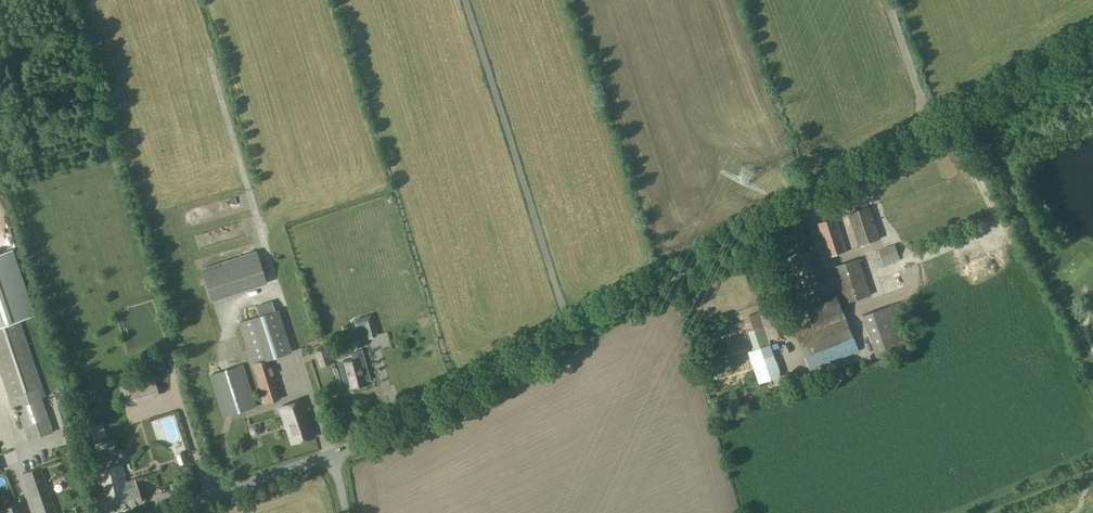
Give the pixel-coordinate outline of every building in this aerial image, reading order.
[(848,212),(859,245),(880,238),(869,205),(848,212)] [(829,256),(847,250),(836,217),(818,224),(829,256)] [(883,261),(900,255),(895,243),(878,249),(883,261)] [(12,407),(16,406),(27,440),(52,432),(41,398),(45,396),(20,320),(33,316),(11,251),(0,254),(0,372),(12,407)] [(212,300),(266,283),(256,251),(202,269),(212,300)] [(791,258),(802,293),(825,285),(817,263),(818,261),(817,258),(815,257),(813,251),(791,258)] [(833,266),(842,293),(837,294),(838,297),(841,304),(871,295),(859,258),(833,266)] [(860,350),(841,304),(838,297),(837,294),(806,307),(812,323),(796,330),(812,370),(860,350)] [(279,398),(266,359),(291,351),(278,309),(275,310),(272,301),(256,306),(259,315),(240,321),(265,402),(279,398)] [(908,346),(894,305),(863,315),(878,356),(908,346)] [(775,306),(759,311),(760,312),(744,317),(745,320),(736,323),(736,322),(728,325),(731,330),(735,329),(735,330),(746,326),(755,349),(748,352),(759,384),(782,376),(769,340),(770,340),(772,346),(782,342),(780,336),(784,334),(775,306)] [(362,317),(368,338),(377,335),(371,314),(362,317)] [(320,366),(330,363),(326,349),(316,352),(320,366)] [(362,352),(352,355),(354,363),(339,367),(345,389),(350,387),(350,389),(353,389),(354,391),(364,388),(363,386),(366,385),(365,383),(370,382),(362,352)] [(223,417),(256,406),(242,365),(210,375),(223,417)] [(122,389),(127,405),(159,396),(155,380),(122,389)] [(292,444),(315,436),(303,399),(279,407),(292,444)] [(175,454),(179,465),(188,462),(184,451),(175,454)] [(126,482),(122,464),(96,472),(102,497),(98,498),(103,512),(104,512),(141,502),(134,479),(126,482)] [(40,467),(22,473),(36,512),(56,512),(40,467)] [(0,510),(1,512),(25,512),(21,502),(0,510)]
